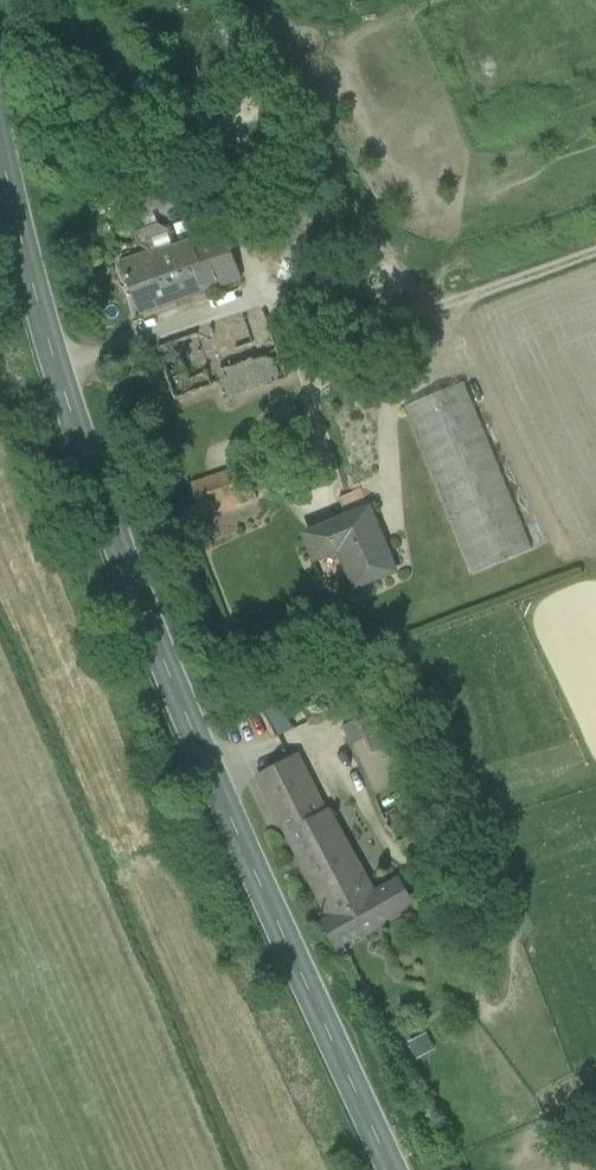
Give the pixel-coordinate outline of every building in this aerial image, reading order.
[(217,136),(222,156),(237,152),(232,132),(217,136)] [(178,174),(135,189),(144,213),(186,198),(178,174)] [(284,201),(275,223),(289,228),(298,206),(284,201)] [(340,240),(330,219),(298,206),(289,228),(321,241),(311,267),(326,273),(340,240)] [(84,229),(94,256),(119,247),(109,220),(84,229)] [(275,223),(265,249),(287,258),(311,267),(321,241),(289,228),(275,223)] [(150,253),(175,244),(170,229),(158,224),(135,232),(140,246),(149,250),(150,253)] [(175,244),(150,253),(120,264),(141,316),(177,303),(177,302),(209,291),(210,291),(242,279),(222,227),(190,239),(190,238),(175,244)] [(311,267),(287,258),(281,271),(320,289),(326,273),(311,267)] [(262,313),(181,341),(187,358),(180,361),(187,382),(206,376),(210,389),(224,384),(228,395),(283,376),(262,313)] [(181,341),(158,349),(176,401),(210,389),(206,376),(187,382),(180,361),(187,358),(181,341)] [(463,386),(402,411),(470,579),(531,554),(463,386)] [(247,468),(192,485),(202,518),(258,501),(247,468)] [(371,509),(306,535),(316,561),(341,551),(356,588),(396,572),(371,509)] [(320,815),(293,757),(258,775),(287,833),(320,815)] [(413,800),(382,816),(388,830),(389,830),(399,844),(417,832),(431,824),(419,814),(413,800)] [(344,913),(374,894),(327,810),(320,815),(287,833),(329,919),(343,912),(344,913)] [(417,832),(399,844),(409,858),(426,847),(417,832)] [(343,912),(329,919),(323,923),(338,947),(412,904),(399,880),(374,894),(344,913),(343,912)]
